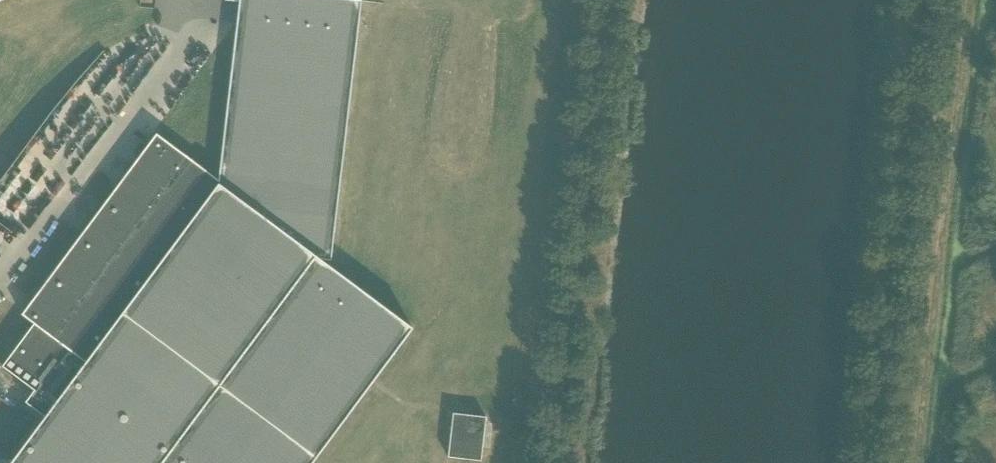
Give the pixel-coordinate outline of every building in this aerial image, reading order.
[(361,1),(356,0),(225,0),(225,1),(239,2),(218,180),(156,134),(22,315),(34,324),(2,367),(34,391),(25,403),(45,417),(11,462),(312,462),(411,330),(315,259),(331,261),(361,1)] [(486,417),(453,413),(448,457),(481,461),(486,417)]
